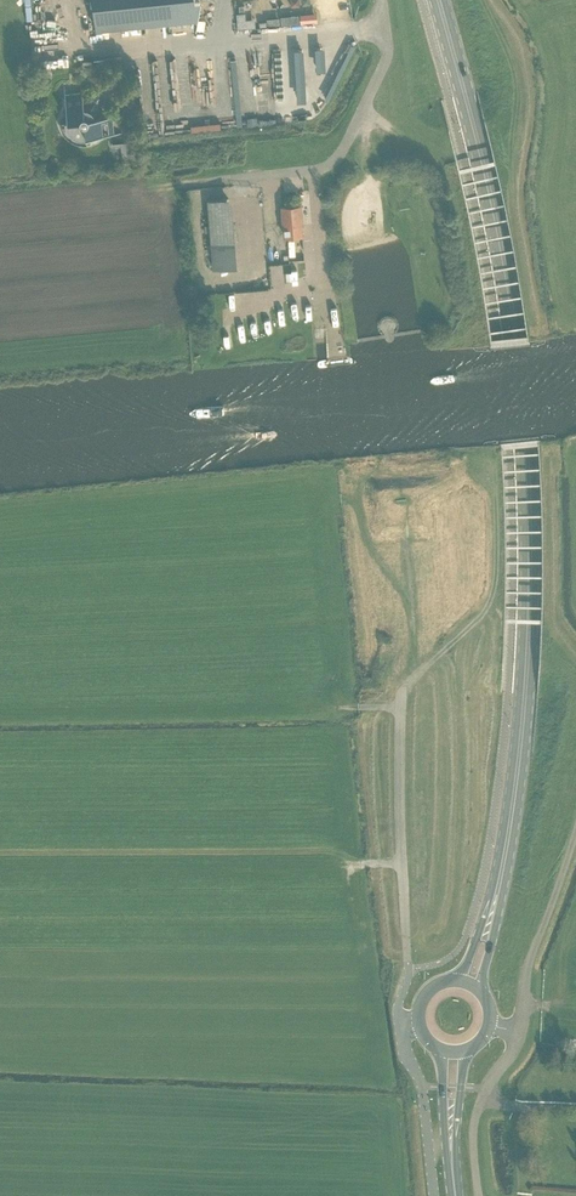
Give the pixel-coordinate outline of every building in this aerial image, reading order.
[(96,29),(168,22),(169,31),(170,31),(169,22),(198,19),(196,32),(201,0),(93,0),(96,29)] [(297,5),(298,20),(312,20),(311,4),(297,5)] [(235,25),(244,24),(242,10),(234,12),(235,25)] [(275,16),(266,16),(265,11),(259,12),(259,23),(276,22),(275,16)] [(289,24),(289,32),(300,31),(300,23),(289,24)] [(293,47),(294,61),(302,61),(301,47),(293,47)] [(271,50),(273,103),(283,102),(281,62),(290,61),(290,49),(271,50)] [(82,137),(84,137),(86,137),(122,133),(115,133),(113,116),(98,118),(98,117),(97,116),(97,114),(96,113),(95,111),(94,110),(93,109),(91,108),(90,107),(88,107),(87,107),(85,106),(84,106),(82,91),(65,93),(64,86),(68,123),(68,125),(69,127),(70,129),(71,131),(72,132),(74,134),(76,135),(78,136),(80,136),(82,137)] [(315,103),(321,106),(328,93),(322,89),(315,103)] [(133,162),(131,144),(131,141),(111,143),(112,146),(121,145),(123,163),(133,162)] [(207,199),(213,269),(238,267),(232,197),(207,199)] [(302,235),(301,225),(303,224),(301,205),(282,206),(284,237),(302,235)]
